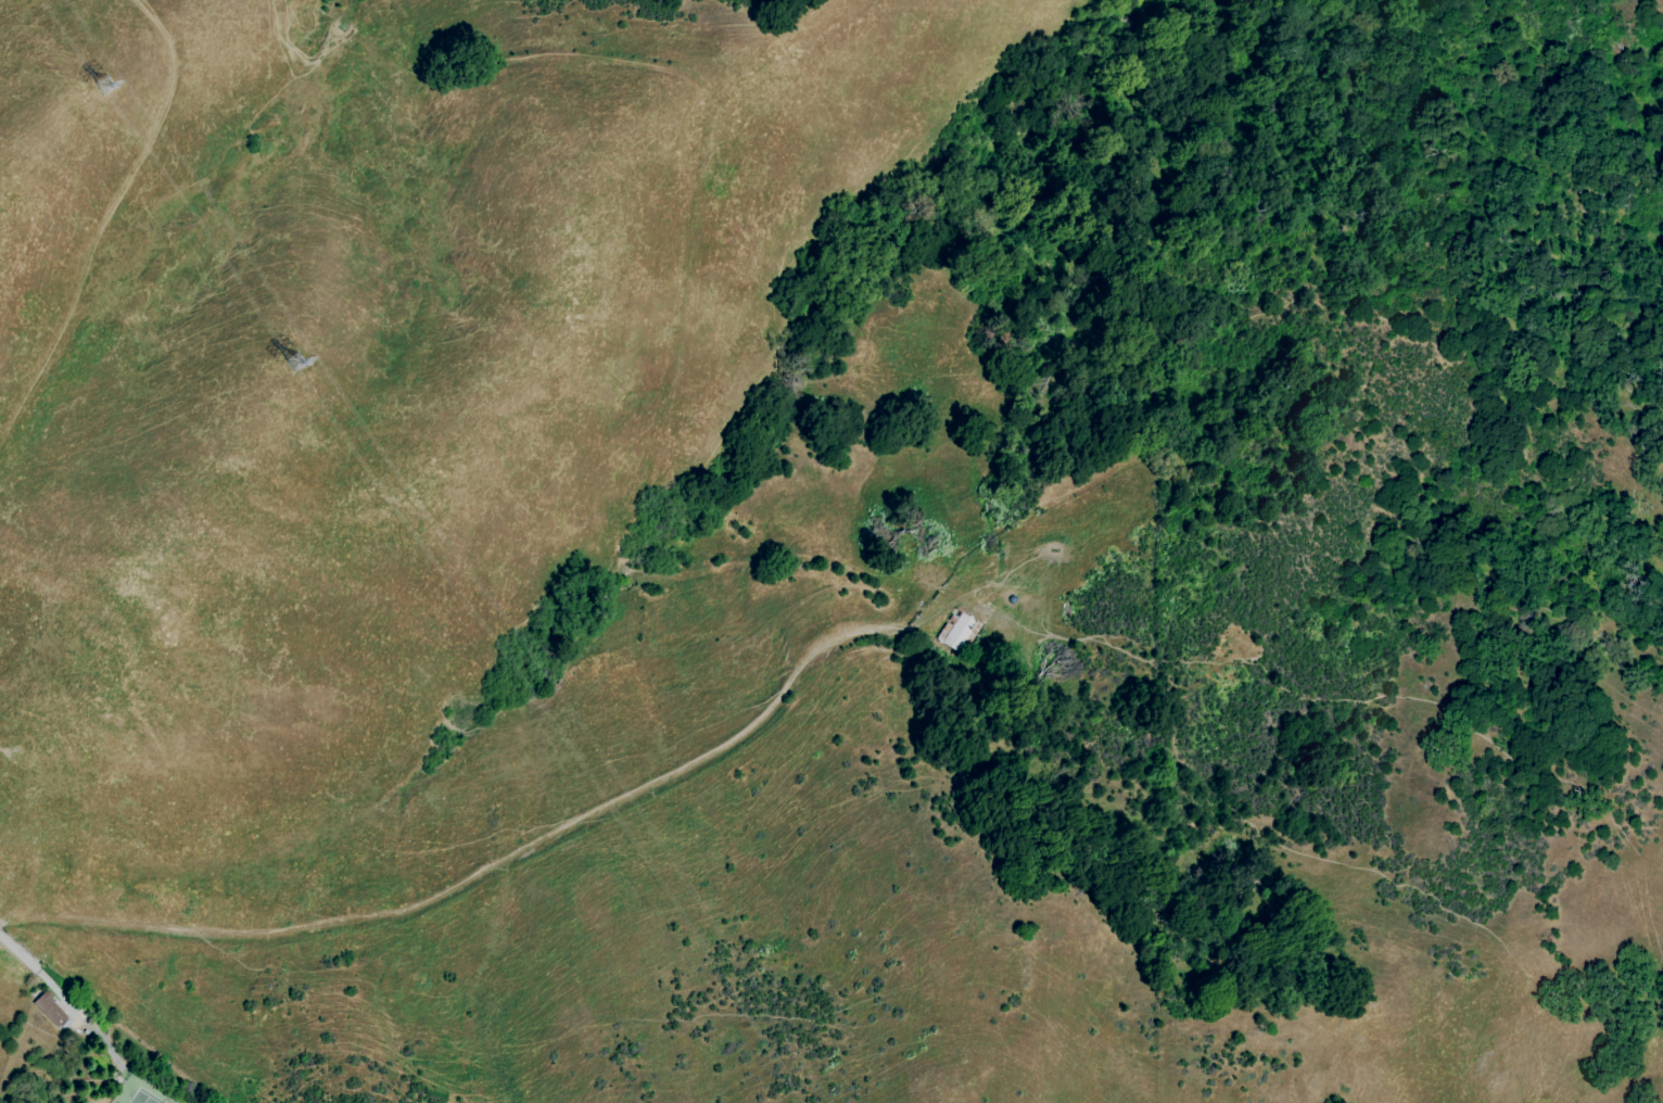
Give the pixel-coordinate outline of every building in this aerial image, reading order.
[(955,620),(949,617),(935,639),(958,653),(966,641),(970,643),(981,625),(960,612),(955,620)] [(44,992),(32,1003),(56,1029),(68,1018),(44,992)]
